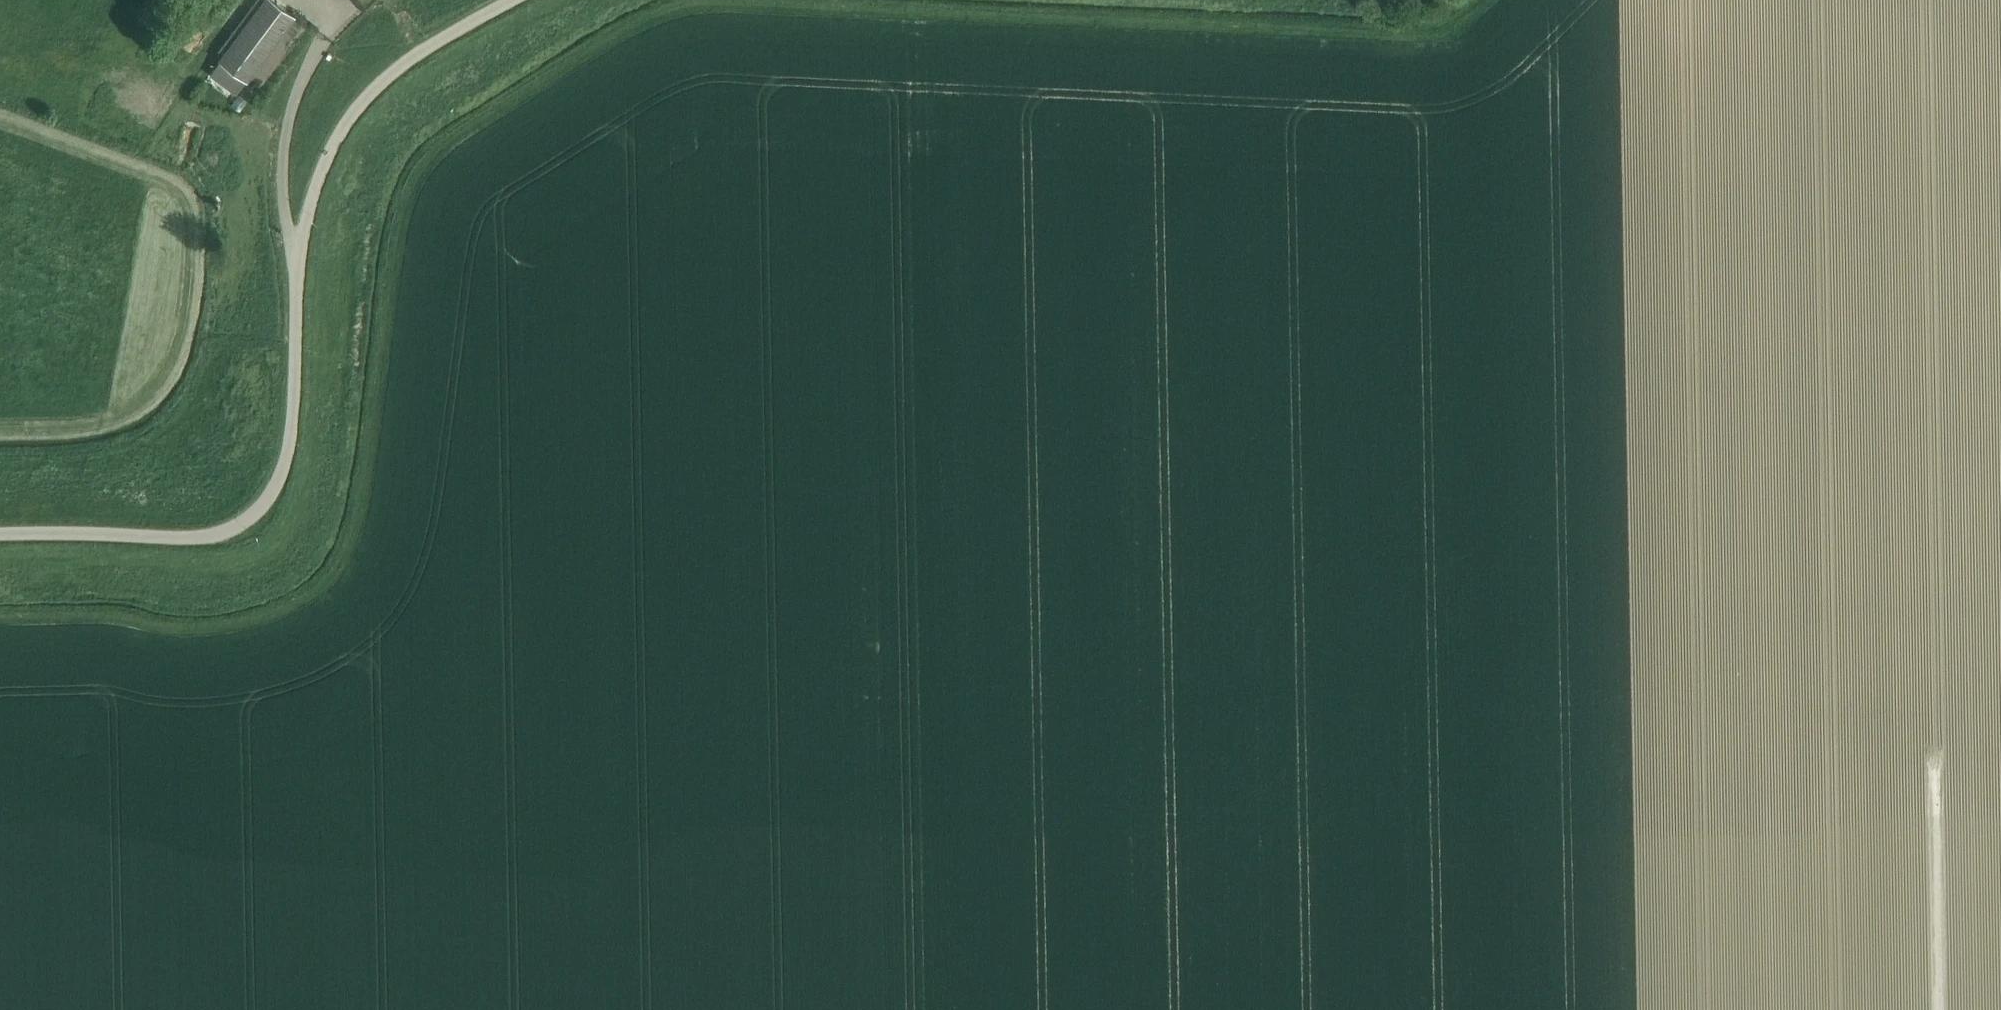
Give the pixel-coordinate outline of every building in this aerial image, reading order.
[(295,13),(278,0),(263,0),(220,58),(247,78),(295,13)]
